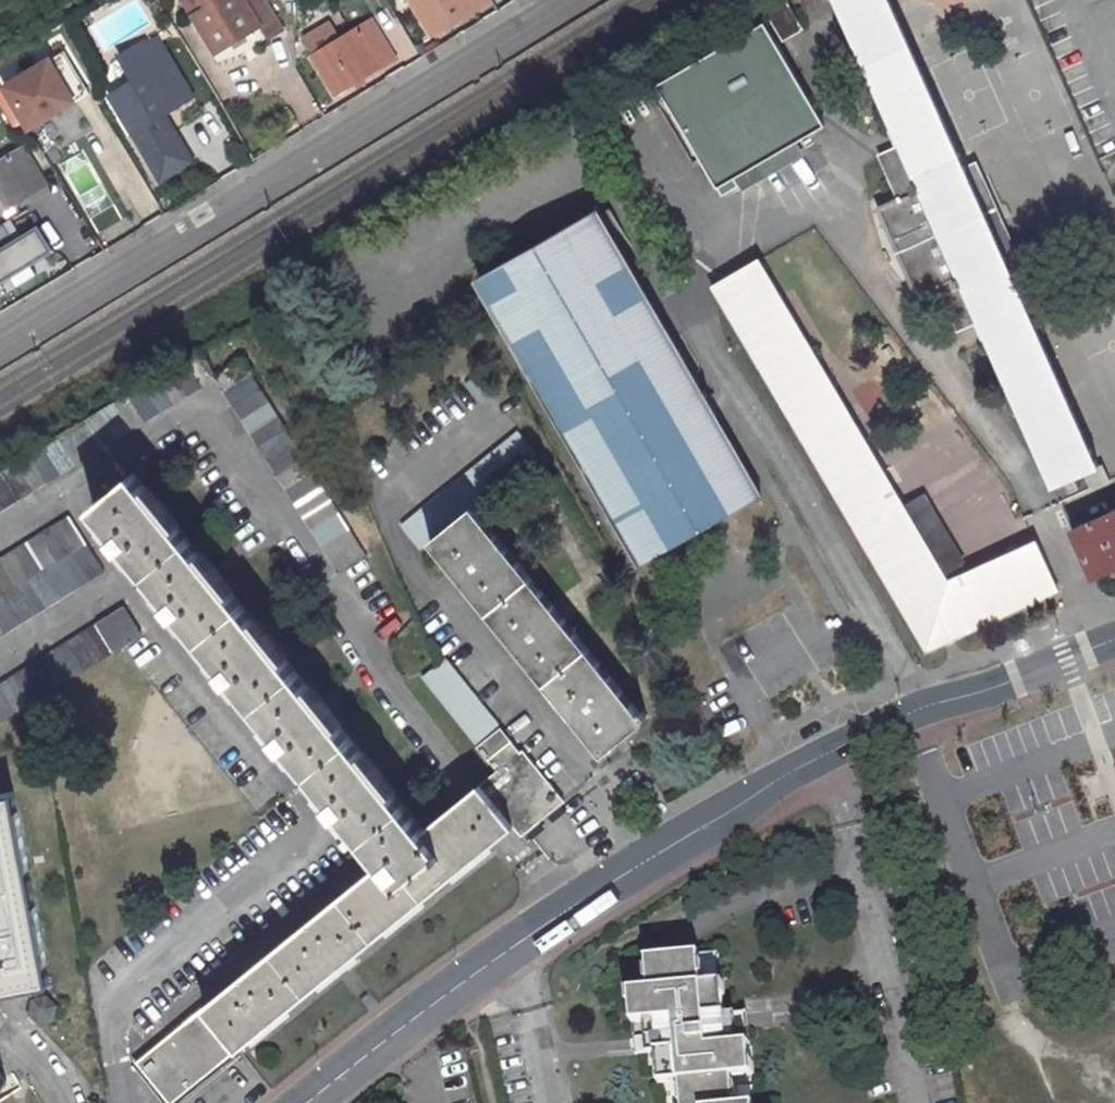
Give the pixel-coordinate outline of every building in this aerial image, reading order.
[(223,52),(267,25),(275,38),(291,29),(274,0),(193,0),(223,52)] [(438,35),(481,8),(478,3),(483,0),(416,0),(438,35)] [(758,6),(781,46),(800,36),(780,0),(768,0),(758,6)] [(879,164),(898,205),(874,216),(912,298),(936,287),(956,332),(977,323),(1051,488),(1097,467),(1004,261),(1013,257),(973,166),(964,171),(887,0),(830,0),(899,154),(879,164)] [(374,18),(317,52),(340,92),(383,65),(380,59),(394,51),(374,18)] [(795,148),(823,132),(762,30),(656,92),(721,203),(738,193),(733,185),(795,148)] [(140,83),(116,97),(162,178),(202,155),(173,109),(182,105),(179,97),(193,89),(177,61),(167,67),(153,42),(126,58),(140,83)] [(69,52),(8,87),(30,125),(68,103),(64,96),(86,83),(69,52)] [(733,185),(738,193),(800,157),(795,148),(733,185)] [(0,167),(0,215),(32,197),(27,190),(47,178),(32,150),(0,167)] [(595,208),(477,277),(503,321),(644,564),(762,497),(595,208)] [(0,251),(0,283),(59,248),(45,225),(0,251)] [(748,257),(706,282),(922,647),(1053,590),(1033,548),(947,587),(748,257)] [(0,471),(0,510),(217,379),(215,376),(199,351),(0,471)] [(243,360),(215,376),(217,379),(339,574),(366,556),(243,360)] [(517,430),(403,516),(424,545),(434,536),(602,754),(646,719),(479,501),(536,456),(517,430)] [(90,508),(377,866),(134,1062),(166,1102),(169,1102),(514,826),(483,791),(478,784),(421,831),(132,474),(90,508)] [(1073,531),(1092,572),(1114,561),(1114,512),(1073,531)] [(0,557),(0,632),(99,571),(65,517),(0,557)] [(0,682),(0,720),(138,636),(121,608),(0,682)] [(861,667),(847,672),(850,680),(864,675),(861,667)] [(500,777),(483,791),(514,826),(523,836),(565,802),(521,747),(518,750),(453,670),(430,689),(500,777)] [(0,796),(0,999),(47,989),(8,794),(0,796)] [(729,1078),(748,1075),(740,1015),(719,1016),(715,985),(696,987),(692,955),(640,961),(644,993),(625,996),(633,1058),(654,1055),(657,1086),(677,1083),(679,1102),(732,1102),(729,1078)]
